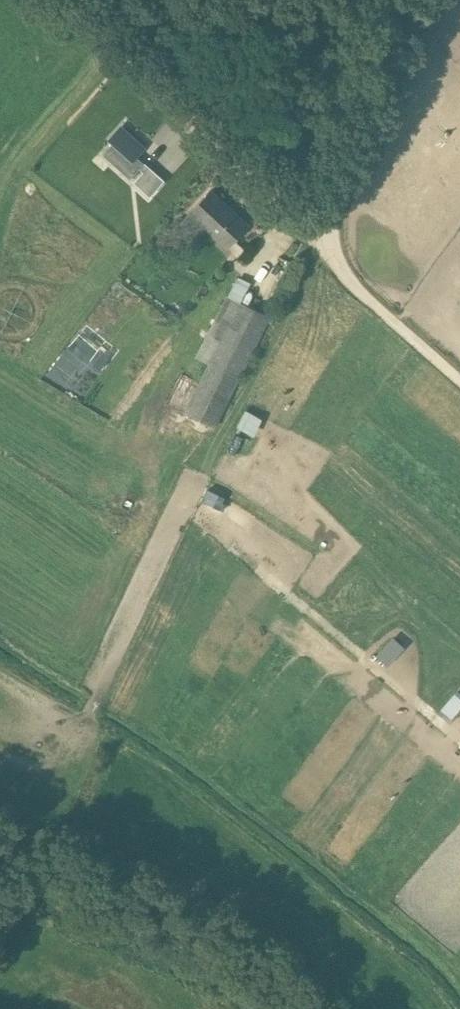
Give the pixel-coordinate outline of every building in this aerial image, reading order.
[(114,143),(103,154),(130,179),(140,167),(144,171),(135,182),(150,196),(164,180),(136,155),(143,148),(121,127),(110,139),(114,143)] [(248,225),(210,190),(180,223),(194,236),(203,226),(227,248),(248,225)] [(198,357),(208,362),(186,411),(220,426),(271,313),(242,300),(251,281),(235,274),(198,357)] [(171,311),(166,317),(171,321),(175,315),(171,311)] [(125,370),(116,381),(128,389),(136,378),(125,370)] [(218,503),(221,492),(208,488),(205,500),(218,503)]
